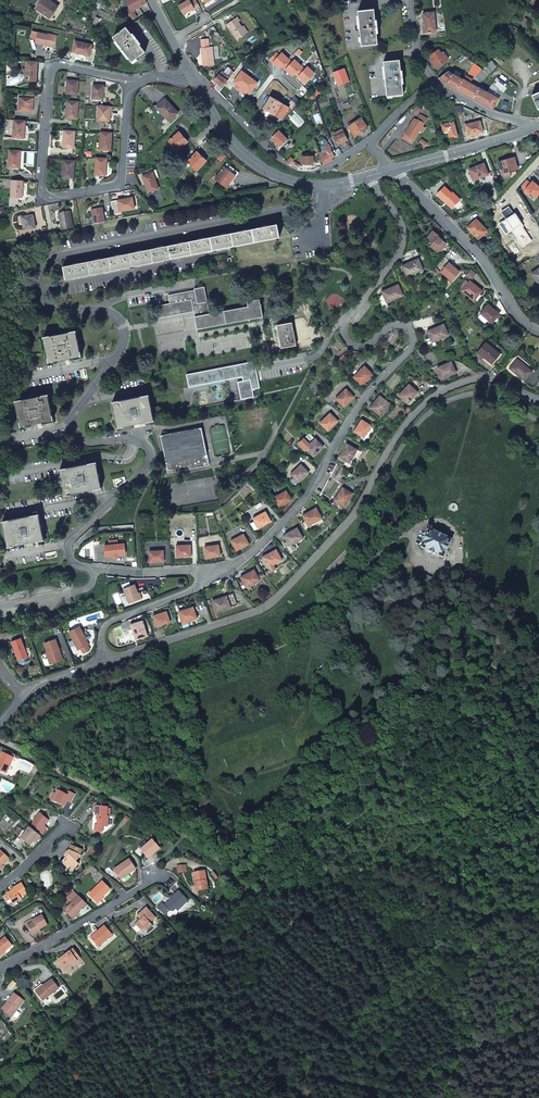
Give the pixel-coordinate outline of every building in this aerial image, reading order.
[(58,6),(49,0),(42,0),(37,7),(45,13),(44,14),(50,18),(58,6)] [(137,17),(138,19),(143,14),(138,8),(146,3),(144,0),(129,0),(125,2),(129,9),(125,12),(126,14),(128,16),(132,20),(137,17)] [(191,10),(193,9),(194,10),(199,7),(195,1),(190,3),(189,0),(177,6),(180,11),(182,15),(191,10)] [(45,13),(37,7),(35,9),(43,15),(44,14),(45,13)] [(379,29),(378,24),(376,24),(374,10),(358,11),(362,46),(378,44),(377,29),(379,29)] [(422,13),(423,26),(434,25),(433,13),(422,13)] [(225,26),(236,41),(245,34),(240,28),(237,23),(238,22),(236,18),(225,26)] [(520,32),(526,20),(522,18),(521,21),(520,24),(518,28),(517,30),(520,32)] [(126,27),(113,37),(121,48),(120,49),(122,52),(124,51),(132,61),(146,51),(126,27)] [(35,42),(44,45),(45,43),(54,46),(56,36),(56,35),(47,33),(47,34),(32,31),(30,37),(35,38),(35,42)] [(200,50),(203,68),(214,66),(211,48),(208,49),(207,40),(200,42),(200,46),(201,50),(200,50)] [(72,52),(89,55),(91,44),(74,41),(72,52)] [(436,67),(445,60),(440,54),(441,54),(440,53),(437,49),(430,55),(433,59),(431,61),(436,67)] [(35,81),(36,61),(25,60),(24,80),(35,81)] [(401,75),(399,60),(383,62),(387,96),(403,95),(401,80),(403,79),(402,75),(401,75)] [(489,62),(475,76),(480,81),(495,65),(490,60),(489,62)] [(333,75),(337,85),(348,81),(343,68),(332,71),(334,75),(333,75)] [(444,84),(451,74),(447,72),(447,71),(438,78),(444,84)] [(217,84),(220,87),(222,88),(223,86),(225,83),(230,78),(227,76),(223,72),(219,76),(218,75),(213,81),(217,84)] [(458,77),(451,74),(444,84),(456,90),(462,94),(468,82),(472,79),(468,77),(466,81),(459,78),(460,77),(458,76),(458,77)] [(480,81),(475,76),(472,79),(468,82),(474,85),(475,86),(480,81)] [(506,85),(495,77),(490,84),(501,91),(506,85)] [(77,80),(66,79),(65,93),(77,94),(77,80)] [(468,82),(462,94),(467,97),(472,99),(478,88),(475,86),(474,85),(468,82)] [(91,84),(90,98),(102,98),(102,85),(91,84)] [(480,103),(485,91),(478,88),(472,99),(480,103)] [(497,98),(485,91),(480,103),(488,107),(492,109),(497,98)] [(531,95),(537,109),(538,108),(538,92),(531,95)] [(19,97),(18,110),(31,110),(32,97),(19,97)] [(290,109),(269,97),(262,111),(275,120),(275,121),(277,123),(281,119),(283,115),(284,115),(290,109)] [(66,100),(65,118),(76,119),(77,101),(66,100)] [(177,114),(165,100),(156,108),(168,122),(177,114)] [(108,115),(108,106),(97,105),(96,120),(109,120),(109,115),(108,115)] [(414,139),(427,119),(420,115),(416,120),(414,119),(405,134),(414,139)] [(25,121),(14,120),(12,138),(24,138),(25,121)] [(479,121),(465,125),(467,135),(475,134),(482,132),(479,121)] [(354,135),(366,127),(363,122),(357,126),(356,124),(350,128),(354,135)] [(457,137),(453,122),(441,125),(443,131),(446,131),(447,134),(448,134),(450,138),(457,137)] [(75,130),(63,130),(62,147),(74,148),(75,130)] [(345,130),(334,137),(338,144),(340,142),(342,145),(346,143),(345,140),(347,139),(344,133),(346,132),(345,130)] [(111,151),(111,132),(100,131),(99,150),(111,151)] [(286,139),(277,131),(272,136),(269,134),(270,133),(269,131),(262,138),(266,142),(270,138),(279,146),(286,139)] [(177,151),(187,143),(182,138),(178,133),(168,142),(177,151)] [(402,138),(412,144),(414,139),(405,134),(402,138)] [(9,150),(9,167),(19,167),(20,150),(9,150)] [(187,162),(197,171),(206,161),(201,157),(196,153),(187,162)] [(306,163),(311,163),(312,156),(300,157),(301,164),(303,164),(306,164),(306,163)] [(106,176),(107,158),(96,157),(95,175),(106,176)] [(509,171),(517,169),(514,162),(513,157),(505,160),(497,162),(501,174),(502,174),(503,178),(510,176),(509,171)] [(74,178),(75,160),(63,160),(62,177),(74,178)] [(488,175),(483,164),(475,167),(468,170),(472,181),(488,175)] [(215,179),(227,187),(235,176),(230,171),(224,167),(215,179)] [(142,177),(149,195),(159,191),(153,173),(142,177)] [(12,180),(11,197),(22,198),(23,180),(12,180)] [(444,199),(452,206),(459,199),(451,191),(450,192),(443,185),(435,193),(443,200),(444,199)] [(111,202),(113,215),(120,213),(120,212),(134,209),(132,198),(111,202)] [(450,208),(452,206),(444,199),(443,200),(450,208)] [(486,213),(493,204),(488,200),(483,206),(486,213)] [(104,221),(102,207),(92,208),(95,223),(104,221)] [(73,227),(70,210),(59,212),(62,229),(73,227)] [(33,214),(21,217),(24,230),(36,227),(33,214)] [(477,219),(467,228),(478,239),(488,231),(477,219)] [(65,280),(228,247),(279,237),(276,224),(63,267),(65,280)] [(438,253),(445,244),(437,237),(437,235),(431,231),(426,236),(427,238),(431,242),(430,245),(431,248),(438,253)] [(417,259),(401,265),(406,277),(422,270),(417,259)] [(459,273),(448,264),(440,272),(452,282),(459,273)] [(469,269),(465,274),(470,279),(475,273),(469,269)] [(480,290),(469,281),(461,290),(473,299),(480,290)] [(397,284),(381,291),(382,294),(376,296),(381,306),(386,304),(385,303),(402,296),(397,284)] [(204,287),(196,288),(194,289),(194,290),(168,295),(169,304),(155,307),(158,319),(193,312),(194,317),(197,330),(262,317),(261,306),(262,306),(261,303),(260,303),(259,299),(247,301),(247,306),(210,314),(204,287)] [(491,321),(498,312),(487,303),(479,312),(491,321)] [(192,318),(194,317),(193,312),(158,319),(158,322),(192,315),(192,318)] [(281,348),(296,345),(292,322),(277,325),(281,348)] [(436,341),(449,336),(443,325),(427,332),(430,338),(432,343),(436,341)] [(44,336),(49,362),(79,356),(74,331),(59,334),(44,336)] [(76,331),(74,331),(79,356),(49,362),(81,356),(76,331)] [(432,343),(430,338),(426,339),(429,346),(432,347),(437,345),(436,341),(432,343)] [(477,354),(492,367),(499,359),(495,355),(495,354),(485,345),(477,354)] [(507,368),(523,380),(530,371),(522,364),(521,365),(514,360),(507,368)] [(441,379),(456,372),(450,362),(437,368),(441,379)] [(189,388),(242,378),(243,382),(237,383),(241,400),(254,398),(252,390),(260,389),(255,367),(253,367),(252,363),(187,376),(189,388)] [(364,367),(354,378),(362,386),(372,375),(364,367)] [(407,404),(418,393),(409,385),(399,395),(407,404)] [(346,389),(336,399),(344,407),(354,398),(346,389)] [(48,394),(16,401),(21,426),(53,420),(48,394)] [(146,396),(151,421),(154,421),(149,395),(146,396)] [(151,421),(146,396),(113,403),(116,415),(118,428),(151,421)] [(379,415),(389,404),(380,396),(370,408),(379,415)] [(320,423),(327,431),(337,421),(330,413),(320,423)] [(372,427),(361,420),(353,433),(361,438),(360,439),(365,443),(368,442),(374,431),(370,429),(372,427)] [(169,473),(210,465),(202,427),(161,435),(169,473)] [(315,439),(305,448),(313,456),(323,447),(315,439)] [(348,445),(339,457),(349,464),(357,452),(348,445)] [(66,495),(102,488),(97,462),(61,469),(66,495)] [(300,464),(290,474),(292,476),(288,480),(293,486),(309,473),(300,464)] [(344,507),(352,494),(342,488),(334,502),(344,507)] [(286,490),(274,497),(279,507),(291,500),(286,490)] [(322,518),(317,508),(303,515),(309,525),(322,518)] [(271,521),(265,511),(253,518),(254,519),(258,527),(259,528),(271,521)] [(8,547),(45,540),(39,514),(3,522),(8,547)] [(254,530),(258,527),(254,519),(249,522),(254,530)] [(421,546),(444,558),(453,541),(432,529),(430,526),(430,525),(429,525),(428,525),(427,525),(427,526),(426,528),(426,530),(428,533),(421,546)] [(297,528),(284,535),(289,545),(303,538),(297,528)] [(236,550),(248,544),(243,534),(231,540),(236,550)] [(125,544),(105,545),(105,551),(106,556),(113,556),(119,555),(126,555),(125,544)] [(190,545),(176,545),(176,556),(190,556),(190,545)] [(217,545),(204,547),(206,558),(219,556),(217,545)] [(277,550),(263,558),(269,569),(274,566),(283,561),(277,550)] [(149,562),(163,561),(163,551),(149,551),(149,562)] [(254,570),(241,577),(246,587),(259,580),(254,570)] [(431,577),(419,571),(416,575),(428,582),(431,577)] [(234,589),(239,587),(236,580),(230,582),(234,589)] [(125,589),(130,604),(142,600),(140,594),(138,589),(136,585),(125,589)] [(233,593),(212,600),(216,611),(236,604),(233,593)] [(182,623),(196,618),(192,606),(178,611),(182,623)] [(169,622),(166,611),(152,615),(156,626),(169,622)] [(130,624),(135,639),(147,635),(142,620),(130,624)] [(80,627),(70,632),(74,640),(76,639),(80,649),(81,649),(83,652),(85,653),(90,651),(90,649),(88,645),(89,645),(80,627)] [(30,659),(22,639),(13,642),(16,653),(18,652),(21,662),(30,659)] [(44,644),(48,653),(46,653),(48,658),(45,659),(44,661),(45,665),(47,666),(64,660),(61,653),(59,653),(58,650),(60,649),(56,639),(44,644)] [(333,658),(318,669),(322,675),(337,664),(333,658)] [(0,762),(0,771),(6,774),(15,758),(3,752),(0,757),(0,759),(1,759),(0,762)] [(52,793),(50,797),(54,799),(58,791),(57,790),(55,794),(52,793)] [(53,800),(62,805),(63,802),(65,803),(66,801),(70,803),(74,794),(69,791),(67,794),(59,790),(58,791),(54,799),(53,800)] [(97,805),(95,815),(98,816),(97,825),(95,824),(94,830),(102,832),(103,826),(108,826),(109,816),(106,816),(108,807),(97,805)] [(29,827),(39,836),(46,828),(44,826),(46,823),(44,822),(47,819),(39,813),(32,822),(33,823),(29,827)] [(19,837),(19,838),(27,845),(31,842),(32,840),(34,841),(39,836),(29,827),(28,827),(24,832),(19,837)] [(151,842),(141,851),(147,858),(158,849),(151,842)] [(73,861),(75,859),(76,860),(80,850),(70,846),(68,852),(64,854),(65,856),(66,857),(67,858),(67,859),(61,863),(66,868),(67,867),(70,870),(76,865),(73,861)] [(9,859),(0,851),(0,868),(9,859)] [(129,859),(114,869),(120,878),(127,873),(128,874),(135,869),(129,859)] [(207,888),(205,870),(194,872),(196,889),(207,888)] [(104,882),(89,894),(96,902),(103,896),(104,898),(104,897),(112,891),(104,882)] [(13,904),(21,899),(20,898),(26,893),(20,883),(13,888),(14,889),(11,891),(6,893),(6,894),(11,901),(13,904)] [(178,909),(187,900),(177,890),(169,899),(171,901),(165,906),(164,904),(163,904),(162,902),(158,906),(165,914),(169,910),(170,910),(173,910),(176,907),(178,909)] [(71,918),(82,908),(83,908),(87,905),(79,896),(63,911),(71,918)] [(98,905),(105,899),(104,898),(103,896),(96,902),(97,903),(98,905)] [(155,918),(147,908),(145,910),(139,914),(143,919),(141,920),(140,921),(141,923),(136,926),(139,929),(146,929),(151,924),(149,922),(155,918)] [(39,928),(47,924),(41,914),(33,918),(34,920),(26,924),(32,934),(40,929),(39,928)] [(97,932),(90,938),(97,946),(111,935),(103,926),(97,931),(97,932)] [(3,950),(4,951),(12,945),(6,937),(0,941),(0,952),(3,950)] [(65,970),(80,959),(73,949),(58,960),(65,969),(65,970)] [(41,1001),(57,989),(51,980),(42,986),(43,988),(35,993),(41,1001)] [(40,984),(33,990),(35,993),(43,988),(42,986),(41,985),(40,984)] [(12,991),(2,1004),(0,1007),(10,1014),(22,999),(12,991)]
